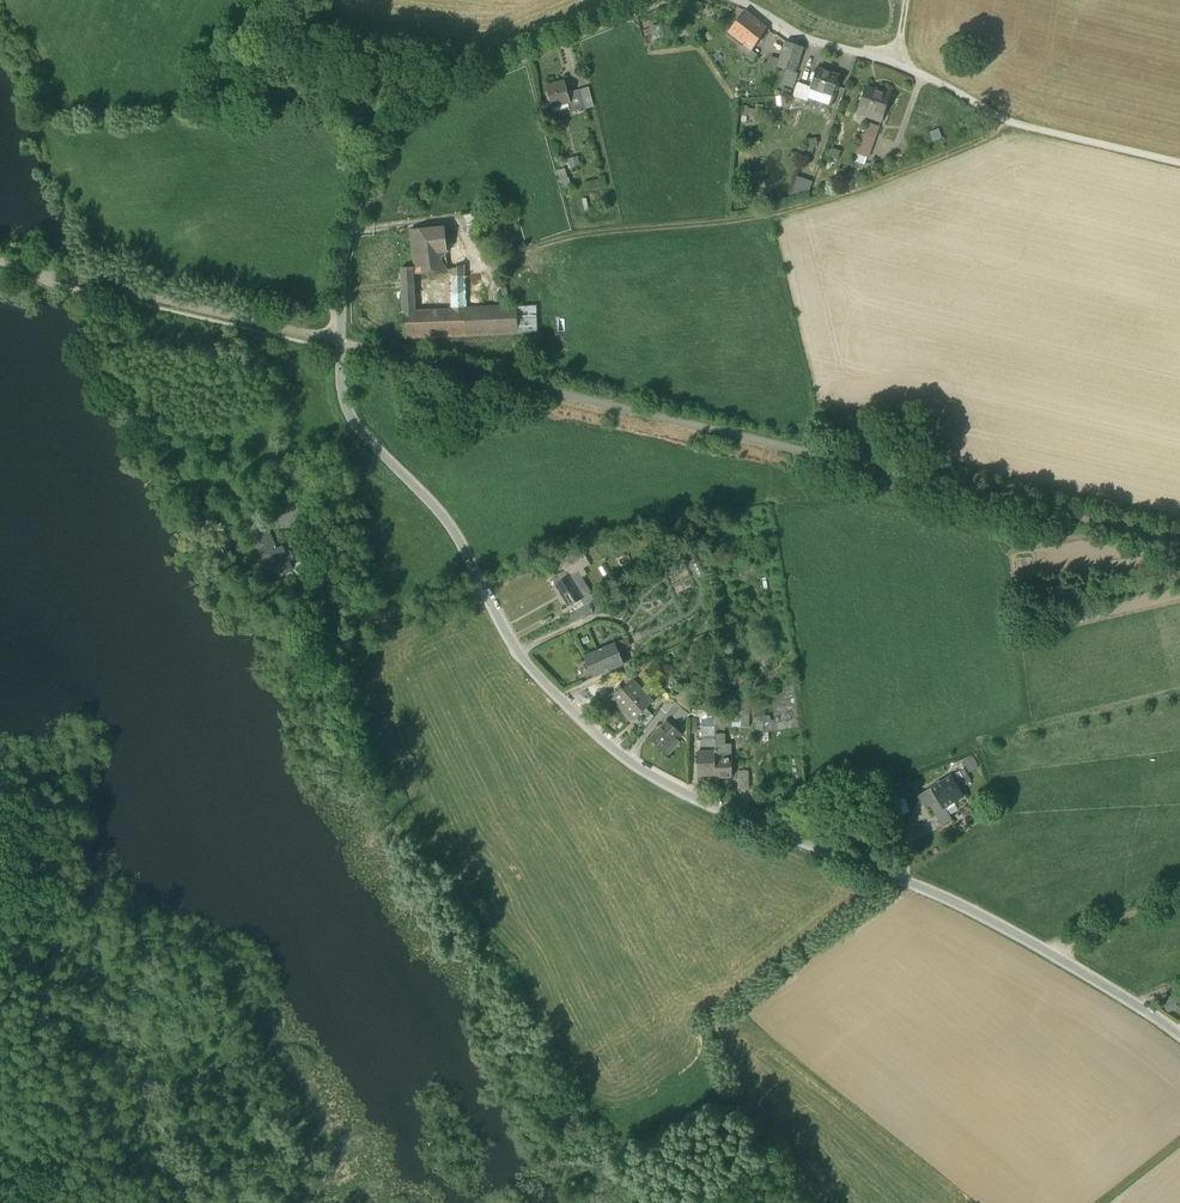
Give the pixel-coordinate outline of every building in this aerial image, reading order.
[(751,50),(751,51),(767,29),(744,11),(728,32),(743,44),(751,50)] [(661,24),(650,27),(653,40),(665,37),(661,24)] [(786,70),(795,73),(803,48),(785,42),(779,59),(776,67),(786,70)] [(741,48),(748,54),(751,50),(743,44),(741,48)] [(751,51),(751,50),(748,54),(754,59),(757,55),(751,51)] [(776,67),(779,59),(769,56),(765,68),(775,71),(776,67)] [(832,95),(833,95),(839,77),(817,69),(811,87),(811,88),(812,88),(832,95)] [(795,73),(786,70),(781,85),(793,89),(798,74),(795,73)] [(546,87),(552,107),(568,103),(570,102),(567,93),(564,82),(564,84),(557,86),(557,84),(546,87)] [(793,96),(807,101),(808,99),(812,88),(811,88),(811,87),(798,83),(793,96)] [(591,87),(581,90),(586,108),(596,105),(591,87)] [(832,95),(812,88),(808,99),(829,106),(832,95)] [(883,116),(891,94),(881,91),(880,93),(865,88),(858,107),(883,116)] [(570,112),(586,108),(581,90),(567,93),(570,102),(568,103),(570,110),(570,112)] [(785,96),(776,97),(776,107),(786,107),(785,96)] [(553,114),(570,110),(568,103),(552,107),(553,114)] [(883,116),(858,107),(856,114),(881,123),(883,116)] [(864,135),(875,139),(879,127),(868,123),(864,135)] [(938,129),(929,132),(934,143),(943,139),(938,129)] [(867,158),(868,158),(875,139),(864,135),(862,134),(855,153),(856,154),(867,158)] [(816,138),(809,139),(810,146),(806,147),(803,159),(809,161),(815,145),(817,145),(816,138)] [(841,151),(832,148),(828,157),(838,161),(841,151)] [(867,158),(856,154),(854,162),(865,165),(867,158)] [(578,156),(568,159),(571,170),(581,168),(578,156)] [(566,168),(558,170),(563,190),(571,188),(566,168)] [(797,177),(790,198),(809,195),(813,182),(797,177)] [(463,215),(465,226),(481,223),(479,212),(463,215)] [(414,267),(414,275),(447,271),(452,271),(464,269),(463,242),(446,244),(445,227),(410,230),(414,267)] [(402,279),(402,280),(414,280),(414,275),(414,267),(402,268),(402,279)] [(452,271),(452,279),(464,277),(464,269),(452,271)] [(465,309),(464,277),(452,279),(453,309),(465,309)] [(415,289),(414,280),(402,280),(402,289),(415,289)] [(443,283),(426,284),(426,301),(444,300),(443,283)] [(416,311),(415,289),(402,289),(403,311),(416,311)] [(535,306),(517,307),(518,334),(536,333),(535,306)] [(493,308),(494,335),(518,334),(517,307),(493,308)] [(493,308),(465,309),(466,336),(494,335),(493,308)] [(453,309),(416,311),(403,311),(404,338),(466,336),(465,309),(453,309)] [(232,538),(238,541),(242,534),(235,531),(232,538)] [(255,539),(268,566),(272,564),(267,554),(276,550),(268,533),(255,539)] [(272,564),(278,577),(292,570),(281,548),(276,550),(267,554),(272,564)] [(568,558),(571,564),(586,558),(582,551),(568,558)] [(589,565),(586,558),(571,564),(572,566),(564,569),(566,572),(569,577),(578,572),(589,565)] [(569,577),(566,572),(552,579),(556,584),(569,577)] [(569,577),(583,598),(591,594),(591,593),(578,572),(569,577)] [(582,599),(583,599),(583,598),(569,577),(556,584),(569,607),(582,599)] [(594,591),(591,593),(591,594),(583,598),(583,599),(582,599),(586,605),(597,598),(594,591)] [(627,638),(615,643),(618,650),(621,649),(630,645),(627,638)] [(765,652),(765,664),(775,663),(774,639),(760,641),(761,652),(765,652)] [(584,657),(593,678),(624,664),(618,650),(615,643),(584,657)] [(628,663),(621,649),(618,650),(624,664),(628,663)] [(733,677),(734,688),(746,687),(745,675),(743,676),(733,677)] [(623,705),(635,718),(636,718),(647,708),(653,702),(632,680),(612,699),(621,708),(623,705)] [(776,723),(777,730),(788,728),(799,727),(794,686),(783,687),(772,688),(775,708),(776,718),(777,723),(776,723)] [(714,719),(715,734),(725,734),(725,726),(749,727),(750,694),(735,693),(736,709),(732,709),(731,718),(729,718),(729,717),(714,717),(714,719)] [(662,707),(668,713),(677,702),(671,696),(662,707)] [(753,708),(753,718),(764,718),(765,707),(753,708)] [(636,718),(641,723),(652,713),(647,708),(636,718)] [(652,735),(670,751),(678,742),(674,738),(682,729),(668,717),(652,735)] [(754,735),(764,735),(764,732),(764,718),(753,718),(754,735)] [(776,718),(764,718),(764,732),(768,732),(777,730),(776,723),(777,723),(776,718)] [(702,741),(703,752),(715,752),(715,734),(714,719),(702,719),(702,741)] [(769,741),(768,732),(764,732),(764,735),(754,735),(754,742),(769,741)] [(725,734),(715,734),(715,752),(715,775),(716,778),(732,778),(732,758),(731,758),(731,744),(725,744),(725,734)] [(715,775),(715,752),(703,752),(697,752),(698,775),(715,775)] [(738,771),(738,788),(747,788),(749,788),(749,771),(746,771),(738,771)] [(931,788),(939,800),(944,809),(945,808),(963,797),(950,776),(931,788)] [(918,796),(926,809),(930,806),(939,800),(931,788),(918,796)] [(891,802),(896,819),(903,817),(898,799),(891,802)] [(952,819),(945,808),(944,809),(939,800),(930,806),(942,825),(952,819)] [(1173,997),(1162,1002),(1167,1013),(1178,1008),(1173,997)]
